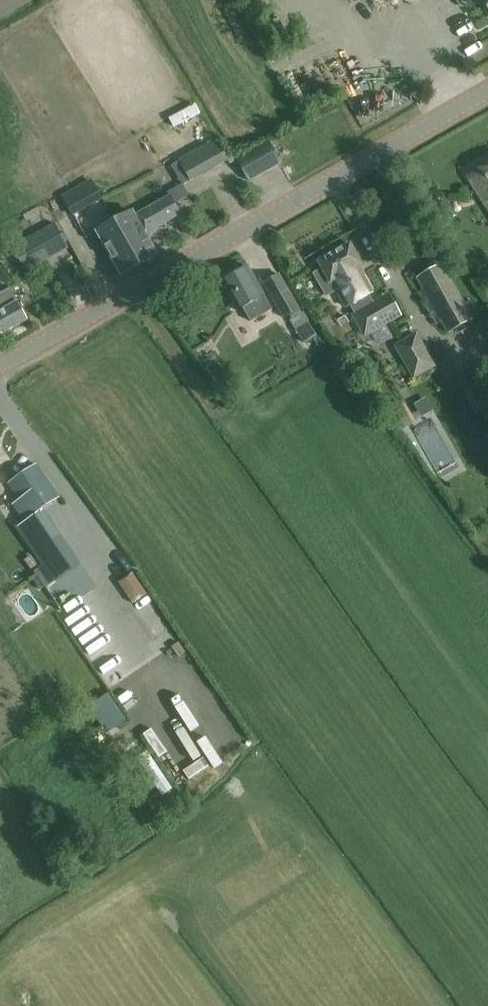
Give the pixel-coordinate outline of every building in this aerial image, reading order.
[(173,128),(201,114),(195,101),(167,115),(173,128)] [(218,139),(187,157),(180,161),(192,182),(230,160),(218,139)] [(249,182),(282,163),(270,141),(237,159),(249,182)] [(487,208),(487,163),(467,176),(487,208)] [(94,183),(65,200),(73,214),(102,197),(94,183)] [(122,274),(157,255),(147,237),(182,217),(172,199),(137,219),(132,211),(98,231),(122,274)] [(27,272),(70,248),(56,224),(13,247),(27,272)] [(365,275),(364,275),(337,237),(308,257),(318,271),(313,273),(327,297),(334,293),(336,296),(338,294),(347,310),(352,307),(355,313),(352,315),(365,337),(403,316),(390,293),(374,302),(370,295),(375,293),(365,275)] [(475,319),(443,263),(417,277),(448,334),(475,319)] [(273,309),(265,295),(248,266),(221,282),(238,310),(244,307),(252,321),(273,309)] [(301,308),(281,273),(264,282),(284,318),(290,315),(292,319),(291,320),(304,342),(316,335),(308,321),(309,321),(304,311),(301,313),(299,309),(301,308)] [(28,320),(18,302),(11,289),(0,295),(0,335),(28,320)] [(436,366),(417,333),(394,346),(413,379),(436,366)] [(37,464),(8,483),(20,500),(15,503),(25,519),(59,496),(37,464)] [(43,509),(18,526),(36,552),(61,535),(43,509)] [(66,517),(59,523),(73,539),(80,533),(66,517)] [(80,564),(56,579),(78,612),(99,598),(92,587),(94,586),(80,564)] [(119,582),(134,604),(148,594),(133,572),(119,582)] [(60,597),(51,602),(60,620),(70,615),(60,597)] [(99,641),(114,631),(101,611),(86,621),(99,641)] [(116,727),(126,720),(108,693),(88,707),(102,727),(112,720),(116,727)]
